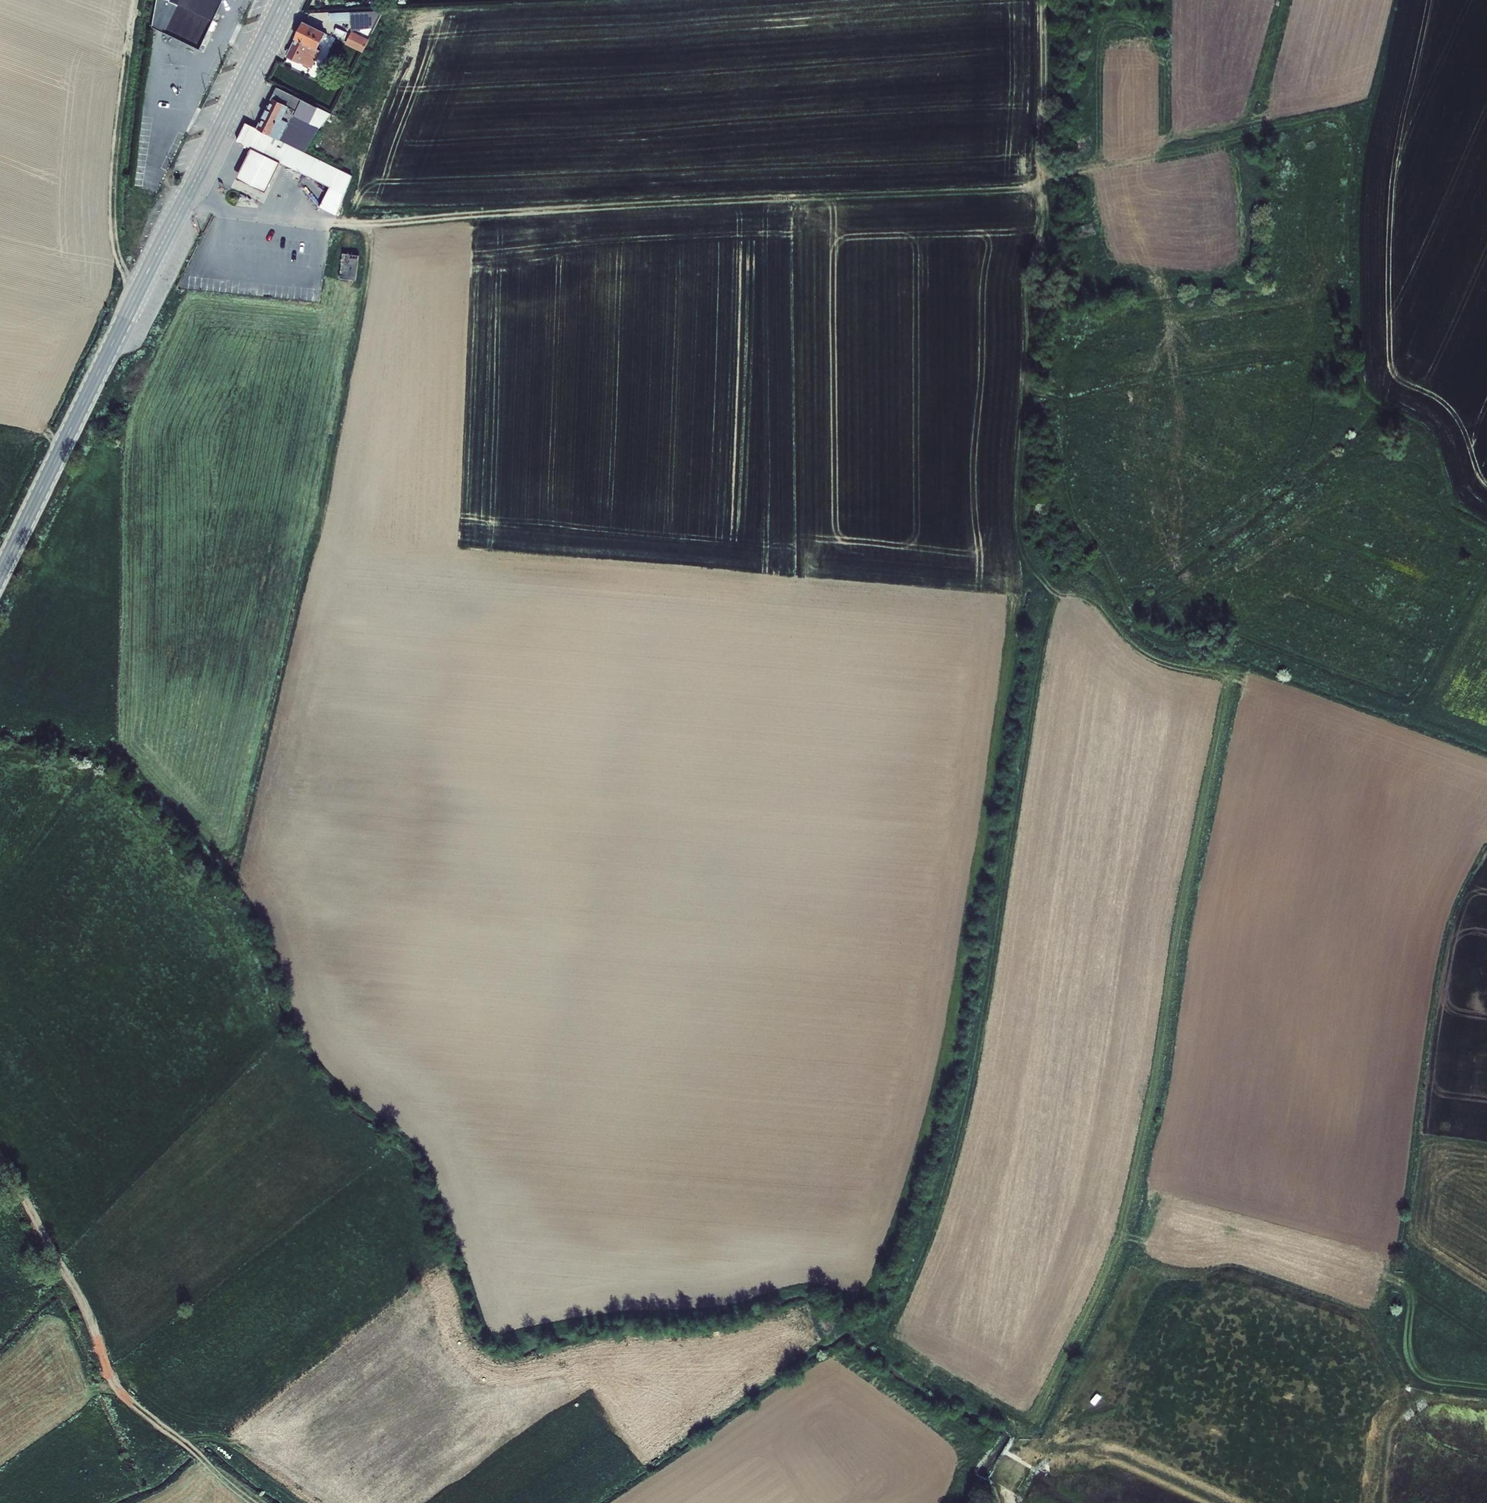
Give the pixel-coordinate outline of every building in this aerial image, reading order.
[(168,0),(177,4),(164,32),(198,49),(221,0),(168,0)] [(380,11),(330,14),(330,23),(351,22),(352,31),(372,28),(380,11)] [(295,40),(309,47),(317,51),(325,33),(303,23),(295,40)] [(351,32),(344,45),(362,54),(369,40),(351,32)] [(295,40),(287,57),(300,63),(304,65),(312,69),(320,52),(317,51),(309,47),(295,40)] [(258,129),(287,144),(296,125),(304,129),(307,124),(320,128),(332,114),(278,87),(257,129),(258,129)] [(258,129),(257,129),(245,124),(237,142),(251,149),(280,163),(330,187),(328,193),(343,201),(353,176),(287,144),(258,129)] [(280,163),(251,149),(237,176),(266,191),(280,163)] [(335,258),(333,277),(355,280),(359,256),(337,253),(336,258),(335,258)]
